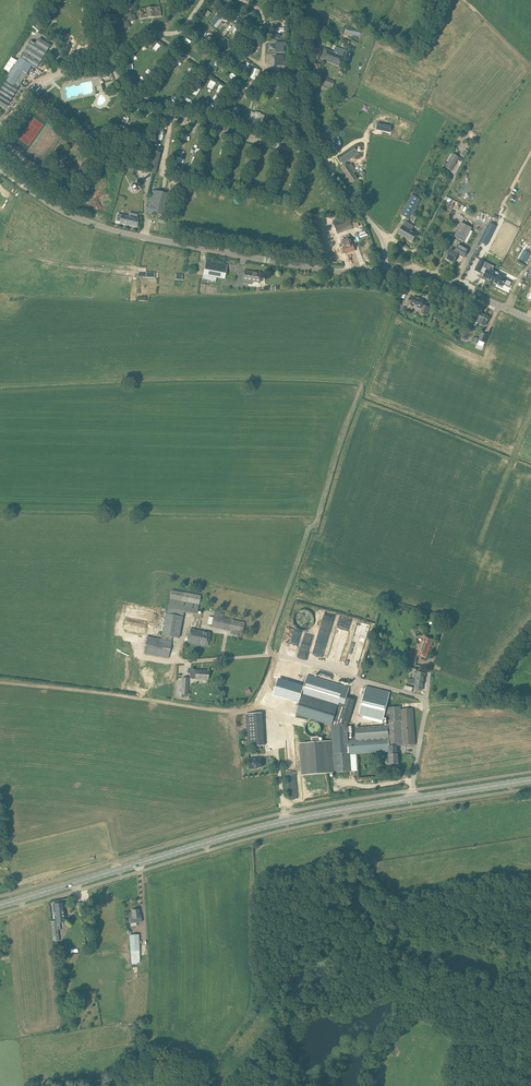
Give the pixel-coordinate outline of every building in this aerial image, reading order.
[(230,1),(222,12),(226,14),(234,4),(230,1)] [(160,6),(140,8),(141,18),(162,16),(160,6)] [(218,23),(223,18),(217,13),(209,22),(212,25),(215,21),(218,23)] [(232,21),(235,23),(241,15),(237,13),(232,21)] [(249,29),(255,34),(257,31),(256,30),(258,28),(254,25),(252,27),(251,26),(249,29)] [(236,27),(232,32),(237,35),(241,30),(236,27)] [(216,39),(213,36),(212,38),(209,36),(205,41),(211,45),(216,39)] [(5,108),(10,101),(7,99),(10,95),(11,96),(17,87),(18,87),(23,79),(25,80),(28,75),(27,74),(32,65),(36,68),(50,45),(40,39),(36,44),(31,41),(18,62),(11,57),(4,69),(10,73),(8,76),(10,77),(0,92),(0,105),(5,108)] [(251,39),(245,47),(248,49),(254,41),(251,39)] [(286,46),(286,41),(275,41),(275,52),(284,52),(284,46),(286,46)] [(339,66),(345,50),(336,47),(334,51),(324,48),(321,58),(327,60),(327,62),(339,66)] [(283,55),(275,55),(275,65),(285,66),(285,61),(283,61),(283,55)] [(244,65),(241,64),(239,68),(242,69),(240,71),(244,73),(249,64),(246,63),(244,65)] [(322,77),(320,64),(312,65),(314,78),(322,77)] [(259,69),(253,67),(249,77),(255,79),(259,69)] [(285,71),(277,71),(277,79),(285,79),(285,71)] [(107,77),(107,73),(92,76),(93,78),(99,76),(101,82),(103,81),(102,78),(107,77)] [(332,88),(334,81),(326,78),(323,85),(332,88)] [(235,81),(233,84),(243,90),(244,86),(235,81)] [(248,82),(245,91),(251,93),(254,84),(248,82)] [(191,104),(194,99),(186,95),(184,101),(191,104)] [(261,129),(264,115),(251,112),(247,125),(261,129)] [(376,129),(390,132),(392,125),(378,122),(376,129)] [(144,171),(155,174),(161,152),(149,150),(144,171)] [(451,170),(459,157),(453,153),(445,167),(451,170)] [(82,176),(88,168),(82,163),(81,165),(76,171),(82,176)] [(358,179),(354,173),(356,172),(351,164),(349,166),(348,164),(342,168),(352,183),(358,179)] [(80,178),(77,175),(69,185),(73,187),(80,178)] [(132,191),(134,192),(135,192),(137,191),(138,190),(139,189),(139,187),(139,186),(138,184),(136,183),(135,183),(133,183),(132,184),(131,185),(130,187),(130,188),(131,190),(132,191)] [(152,190),(147,212),(167,216),(172,194),(152,190)] [(401,214),(409,219),(421,200),(412,195),(408,202),(405,200),(398,213),(401,214)] [(120,223),(137,227),(139,219),(136,218),(137,215),(129,213),(128,216),(122,215),(118,214),(116,221),(120,222),(120,223)] [(334,233),(337,232),(338,234),(353,229),(350,221),(335,227),(335,228),(333,229),(334,233)] [(406,238),(413,242),(417,234),(411,231),(414,226),(405,222),(403,226),(398,234),(406,238)] [(462,223),(454,237),(465,242),(467,243),(476,226),(471,223),(469,226),(462,223)] [(496,226),(490,223),(480,242),(486,245),(496,226)] [(340,239),(341,241),(343,247),(346,254),(351,252),(346,239),(345,237),(340,239)] [(356,251),(353,243),(352,243),(350,238),(346,239),(351,252),(356,251)] [(451,249),(446,259),(453,263),(458,254),(461,256),(464,248),(458,245),(454,251),(451,249)] [(525,262),(530,254),(524,250),(519,259),(525,262)] [(202,281),(211,283),(215,283),(216,278),(225,279),(227,265),(206,260),(202,281)] [(483,266),(485,262),(480,260),(475,270),(480,273),(481,271),(485,273),(483,277),(493,282),(497,272),(493,270),(492,271),(483,266)] [(260,277),(261,273),(244,270),(242,280),(243,281),(242,283),(252,285),(252,282),(259,283),(260,282),(261,282),(262,278),(260,277)] [(497,272),(493,282),(503,287),(504,284),(510,287),(512,282),(504,278),(505,276),(497,272)] [(411,304),(411,305),(421,308),(424,300),(420,299),(420,298),(417,298),(413,297),(413,299),(410,298),(408,303),(411,304)] [(485,326),(489,317),(477,311),(474,317),(476,317),(474,320),(480,322),(479,323),(485,326)] [(482,342),(480,347),(483,348),(485,343),(489,335),(481,332),(478,341),(482,342)] [(169,658),(172,641),(173,636),(179,637),(183,617),(184,612),(197,615),(201,595),(171,590),(167,613),(165,612),(161,634),(162,634),(161,639),(147,636),(144,653),(169,658)] [(230,636),(238,638),(239,633),(242,633),(245,622),(223,617),(224,613),(215,611),(211,627),(231,631),(230,636)] [(208,647),(210,632),(190,628),(187,643),(208,647)] [(426,658),(433,640),(424,636),(417,654),(426,658)] [(408,655),(406,662),(416,665),(417,657),(408,655)] [(208,680),(209,671),(191,669),(190,679),(208,680)] [(278,702),(287,673),(278,670),(276,676),(279,677),(278,679),(278,682),(280,682),(279,686),(278,685),(273,700),(278,702)] [(416,680),(424,681),(425,673),(418,672),(417,673),(414,672),(413,678),(416,679),(416,680)] [(295,715),(332,726),(337,709),(339,703),(344,704),(340,718),(349,721),(355,700),(346,697),(349,688),(345,686),(307,675),(300,698),(295,715)] [(424,681),(413,679),(409,679),(408,683),(414,684),(414,681),(416,681),(415,689),(422,690),(424,681)] [(359,715),(383,721),(390,692),(366,686),(359,715)] [(390,763),(390,764),(398,763),(397,746),(415,745),(413,708),(401,709),(400,706),(386,707),(388,725),(378,726),(356,727),(357,740),(348,740),(348,724),(332,725),(334,754),(332,754),(334,773),(353,771),(351,755),(376,753),(377,756),(382,755),(382,753),(389,752),(390,758),(387,758),(387,759),(387,763),(388,763),(390,763)] [(263,713),(246,714),(248,747),(265,746),(263,713)] [(334,773),(331,741),(299,743),(302,775),(334,773)] [(262,767),(262,758),(249,759),(250,769),(255,769),(254,767),(262,767)] [(81,902),(77,903),(78,912),(86,910),(84,902),(81,902)] [(58,939),(58,938),(60,937),(59,930),(61,929),(60,923),(66,922),(63,903),(53,905),(55,920),(50,921),(53,939),(58,939)] [(138,909),(132,910),(132,911),(129,912),(131,923),(142,922),(141,914),(139,914),(138,909)] [(139,935),(130,935),(131,952),(140,951),(139,935)]
